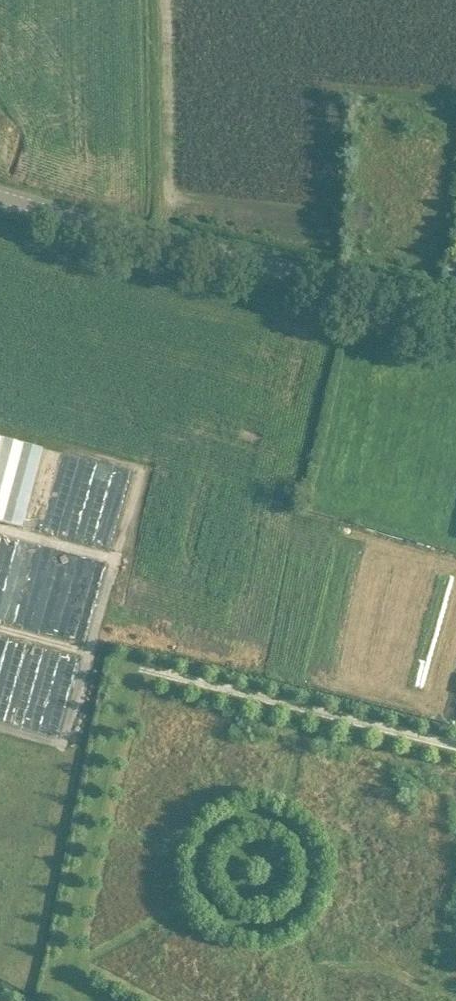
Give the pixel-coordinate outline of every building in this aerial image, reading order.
[(355,217),(355,230),(368,230),(369,217),(355,217)] [(31,501),(49,423),(23,417),(19,437),(4,433),(1,444),(0,444),(0,494),(31,501)]
